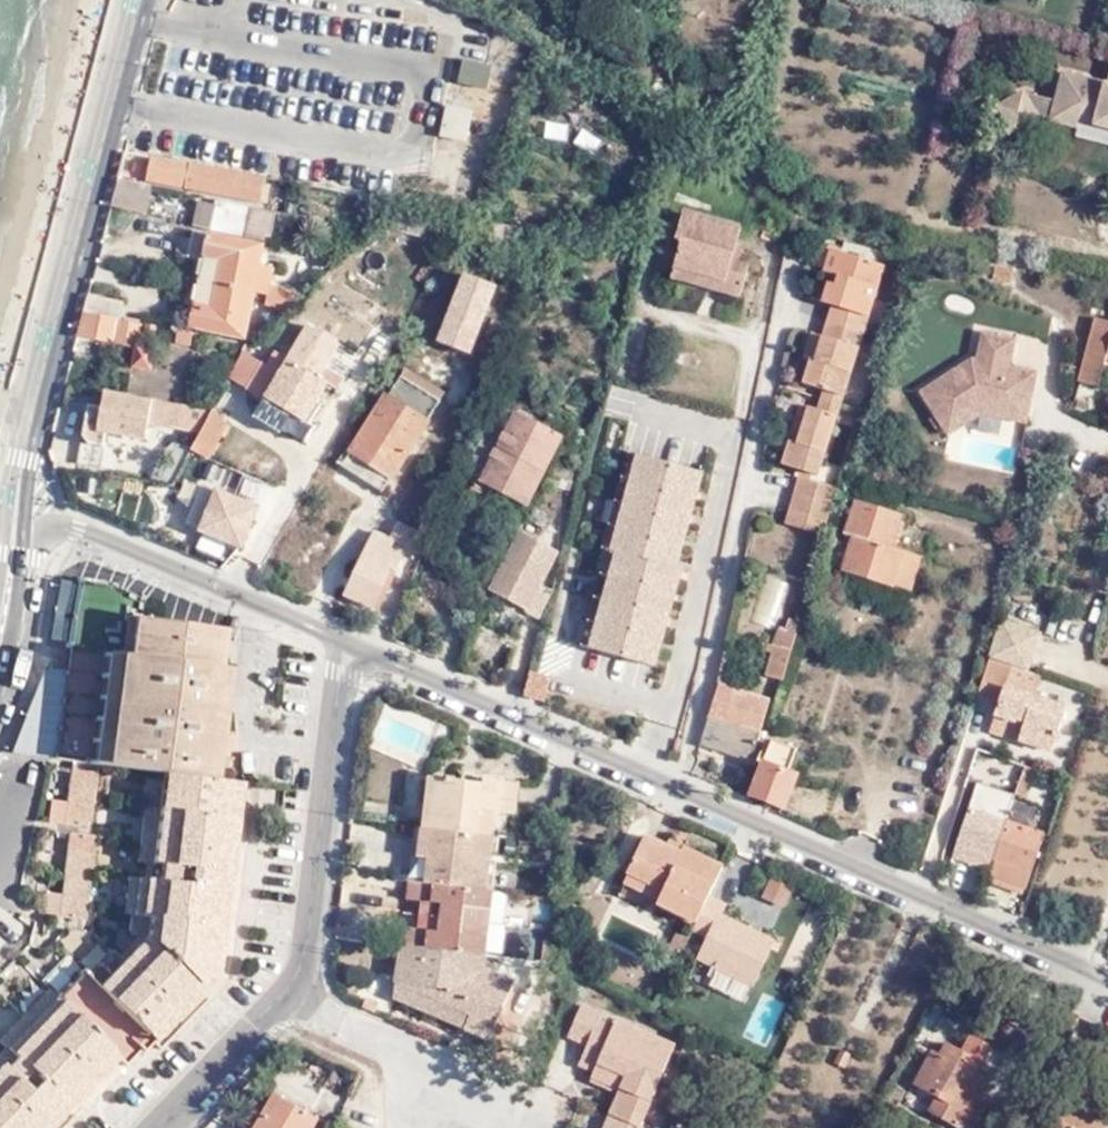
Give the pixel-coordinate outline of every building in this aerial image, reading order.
[(489,87),(493,63),(464,58),(459,82),(489,87)] [(1106,82),(1062,72),(1056,98),(1051,119),(1079,127),(1081,118),(1107,124),(1107,74),(1106,82)] [(1051,119),(1056,98),(1027,92),(999,107),(1015,131),(1040,117),(1051,119)] [(472,112),(448,106),(441,135),(465,141),(472,112)] [(155,158),(126,152),(121,172),(150,179),(155,158)] [(265,179),(155,158),(150,179),(150,181),(261,202),(265,179)] [(151,186),(120,179),(112,206),(146,212),(151,186)] [(217,199),(197,196),(191,224),(211,227),(217,199)] [(248,236),(253,207),(217,199),(211,227),(248,236)] [(680,238),(674,267),(710,275),(709,285),(744,294),(752,261),(739,258),(743,242),(737,242),(742,223),(681,209),(675,236),(680,238)] [(502,236),(519,240),(521,229),(504,225),(502,236)] [(299,300),(307,292),(271,284),(273,270),(257,267),(262,244),(192,231),(191,239),(179,236),(176,255),(199,259),(196,273),(200,273),(199,280),(252,290),(267,294),(299,300)] [(836,274),(844,251),(832,247),(825,271),(836,275),(836,274)] [(832,319),(866,329),(887,264),(844,251),(836,274),(836,275),(842,276),(839,286),(833,283),(830,283),(826,298),(837,302),(832,319)] [(1014,268),(993,265),(992,278),(1012,281),(1014,268)] [(710,275),(674,267),(672,277),(709,285),(710,275)] [(836,275),(833,283),(839,286),(842,276),(836,275)] [(252,290),(199,280),(199,285),(194,284),(193,292),(195,310),(192,327),(243,336),(252,290)] [(195,310),(193,292),(186,291),(183,308),(195,310)] [(85,314),(121,320),(124,300),(90,294),(85,314)] [(264,304),(288,309),(299,300),(267,294),(264,304)] [(175,307),(163,305),(161,312),(173,314),(175,307)] [(85,314),(78,337),(136,346),(140,323),(121,320),(85,314)] [(847,391),(866,329),(832,319),(826,334),(819,358),(815,356),(814,360),(807,380),(826,386),(847,391)] [(1096,320),(1080,382),(1097,387),(1107,355),(1107,356),(1107,323),(1096,320)] [(157,326),(146,324),(144,335),(155,337),(157,326)] [(307,326),(293,350),(326,369),(332,357),(340,344),(307,326)] [(192,333),(177,330),(176,341),(191,345),(192,333)] [(819,358),(826,334),(814,330),(805,356),(814,360),(815,356),(819,358)] [(1018,339),(982,332),(976,360),(973,359),(920,393),(948,436),(982,414),(1029,424),(1039,373),(1012,367),(1018,339)] [(268,365),(275,352),(257,342),(232,381),(246,389),(262,363),(268,365)] [(354,352),(340,344),(332,357),(345,365),(354,352)] [(154,349),(136,346),(132,366),(150,368),(154,349)] [(326,369),(293,350),(287,360),(275,352),(268,365),(262,363),(246,389),(263,401),(264,398),(304,422),(326,382),(332,385),(337,377),(326,369)] [(343,379),(358,389),(361,383),(347,373),(343,379)] [(338,463),(362,478),(372,462),(393,476),(431,416),(438,405),(441,401),(403,376),(380,410),(377,409),(350,450),(347,448),(338,463)] [(332,385),(338,390),(343,379),(337,377),(332,385)] [(349,403),(358,389),(343,379),(338,390),(335,394),(349,403)] [(823,396),(843,403),(847,391),(826,386),(823,396)] [(152,398),(107,390),(104,409),(90,406),(85,434),(90,444),(81,442),(78,461),(109,466),(113,446),(103,444),(106,431),(145,440),(149,423),(152,398)] [(841,413),(843,403),(823,396),(820,406),(841,413)] [(168,427),(171,402),(152,398),(149,423),(168,427)] [(314,428),(304,422),(264,398),(263,401),(257,413),(305,443),(314,428)] [(801,441),(813,404),(805,401),(793,438),(801,441)] [(209,415),(211,410),(171,402),(168,427),(199,433),(209,415)] [(821,473),(841,413),(820,406),(813,404),(801,441),(793,438),(786,460),(805,466),(816,470),(821,473)] [(445,409),(438,405),(431,416),(437,421),(445,409)] [(516,411),(508,426),(555,452),(563,438),(559,436),(567,423),(551,414),(544,427),(516,411)] [(199,433),(190,450),(204,457),(223,425),(209,415),(199,433)] [(576,434),(588,436),(591,420),(579,417),(576,434)] [(555,452),(508,426),(498,446),(482,477),(527,502),(555,452)] [(482,477),(498,446),(483,438),(467,469),(482,477)] [(625,480),(631,456),(621,454),(616,477),(625,480)] [(596,629),(591,651),(654,666),(678,572),(672,570),(694,470),(631,456),(625,480),(619,504),(614,528),(608,554),(613,555),(608,579),(603,604),(596,629)] [(362,478),(383,491),(393,476),(372,462),(362,478)] [(804,473),(815,475),(816,470),(805,466),(804,473)] [(803,477),(798,491),(835,505),(841,484),(815,475),(804,473),(803,477)] [(619,504),(625,480),(616,477),(611,502),(619,504)] [(258,507),(204,484),(188,522),(242,545),(258,507)] [(835,505),(798,491),(793,507),(831,521),(835,505)] [(438,505),(422,496),(417,504),(433,514),(438,505)] [(857,499),(848,530),(893,545),(903,512),(857,499)] [(614,528),(619,504),(611,502),(604,526),(614,528)] [(827,533),(830,524),(831,521),(793,507),(789,522),(827,533)] [(408,544),(423,551),(430,532),(399,519),(391,537),(408,544)] [(608,554),(614,528),(604,526),(599,551),(604,552),(608,554)] [(394,576),(408,544),(391,537),(374,530),(347,594),(373,605),(387,572),(394,576)] [(911,588),(922,555),(893,545),(848,530),(847,532),(855,535),(850,548),(840,544),(836,562),(844,565),(843,568),(893,584),(893,582),(911,588)] [(494,588),(542,613),(551,589),(542,583),(557,551),(525,533),(520,542),(516,540),(500,571),(502,573),(494,588)] [(598,576),(608,579),(613,555),(608,554),(604,552),(598,576)] [(592,602),(603,604),(608,579),(598,576),(592,602)] [(157,813),(150,867),(148,884),(142,920),(140,940),(122,968),(112,956),(89,977),(84,972),(57,997),(49,991),(0,1039),(0,1042),(2,1045),(0,1047),(0,1127),(44,1127),(118,1053),(124,1059),(142,1043),(143,1044),(202,985),(219,968),(242,777),(213,772),(222,705),(227,662),(218,660),(222,622),(142,611),(144,592),(112,577),(79,582),(69,625),(51,761),(163,777),(157,813)] [(801,623),(801,580),(756,580),(756,624),(801,623)] [(893,593),(888,609),(895,612),(902,596),(893,593)] [(587,625),(596,629),(603,604),(592,602),(587,625)] [(998,620),(987,656),(1029,670),(1041,634),(998,620)] [(581,648),(591,651),(596,629),(587,625),(581,648)] [(779,636),(795,641),(797,634),(782,628),(779,636)] [(776,646),(792,651),(795,641),(779,636),(776,646)] [(783,682),(787,667),(792,651),(776,646),(773,645),(770,652),(776,654),(774,662),(770,661),(765,676),(783,682)] [(1038,691),(1030,688),(1029,694),(1001,686),(1008,664),(987,656),(975,695),(996,702),(992,714),(1013,720),(1015,717),(1021,720),(1016,738),(1048,748),(1062,704),(1037,697),(1038,691)] [(1030,688),(1035,671),(1029,670),(1008,664),(1001,686),(1029,694),(1030,688)] [(532,673),(526,695),(548,700),(553,678),(532,673)] [(702,745),(705,746),(724,685),(718,684),(714,707),(702,745)] [(724,685),(705,746),(752,761),(772,701),(724,685)] [(987,729),(1016,738),(1021,720),(1015,717),(1013,720),(992,714),(987,729)] [(772,740),(764,762),(788,772),(797,750),(772,740)] [(970,760),(972,749),(959,745),(954,765),(943,798),(956,803),(961,786),(970,760)] [(984,785),(990,766),(970,760),(961,786),(975,792),(978,784),(984,785)] [(788,772),(764,762),(752,792),(784,805),(796,776),(788,772)] [(1029,795),(1037,770),(1014,763),(1013,767),(1007,765),(1005,771),(990,766),(984,785),(1015,796),(1027,800),(1029,795)] [(435,807),(433,823),(482,830),(486,804),(499,805),(520,807),(523,776),(489,772),(488,775),(462,772),(459,770),(451,769),(451,770),(443,770),(439,796),(443,802),(435,807)] [(71,772),(65,806),(63,825),(89,829),(97,777),(71,772)] [(1009,820),(1015,796),(984,785),(978,784),(975,792),(959,837),(957,848),(994,860),(1033,873),(1044,831),(1034,829),(1031,827),(1031,823),(1025,821),(1023,825),(1009,820)] [(1043,801),(1029,795),(1027,800),(1015,796),(1009,820),(1023,825),(1025,821),(1031,823),(1031,827),(1034,829),(1043,801)] [(654,809),(657,802),(646,797),(642,804),(654,809)] [(482,830),(495,832),(499,805),(486,804),(482,830)] [(63,825),(65,806),(50,805),(47,824),(63,825)] [(150,867),(157,813),(141,811),(133,864),(150,867)] [(426,822),(419,821),(415,852),(422,852),(426,822)] [(426,822),(422,852),(425,853),(434,854),(431,878),(488,887),(495,832),(482,830),(433,823),(426,822)] [(496,887),(503,833),(495,832),(488,887),(496,887)] [(713,894),(729,861),(687,842),(685,847),(649,832),(632,868),(666,886),(662,895),(660,897),(701,917),(713,894)] [(65,837),(57,897),(54,917),(82,921),(93,839),(65,837)] [(994,860),(957,848),(954,855),(991,869),(994,860)] [(425,853),(422,877),(431,878),(434,854),(425,853)] [(1028,886),(1033,873),(994,860),(991,869),(990,874),(1028,886)] [(666,886),(632,868),(628,878),(662,895),(666,886)] [(935,882),(959,891),(962,883),(939,874),(935,882)] [(422,877),(413,876),(411,892),(437,895),(435,923),(409,920),(407,940),(489,950),(496,887),(488,887),(431,878),(422,877)] [(764,895),(784,905),(793,887),(773,877),(764,895)] [(122,917),(142,920),(148,884),(126,882),(122,917)] [(731,903),(713,894),(701,917),(698,926),(712,932),(700,956),(708,960),(705,966),(703,964),(696,977),(707,984),(711,975),(751,994),(777,939),(726,914),(731,903)] [(54,917),(57,897),(42,895),(40,915),(54,917)] [(684,952),(693,934),(685,929),(675,947),(684,952)] [(489,950),(407,940),(403,980),(475,1011),(470,1023),(494,1033),(518,977),(487,963),(489,950)] [(475,1011),(403,980),(402,992),(470,1023),(475,1011)] [(949,1000),(940,995),(937,1001),(945,1007),(949,1000)] [(640,1122),(656,1086),(676,1040),(585,1000),(569,1032),(588,1042),(580,1057),(595,1065),(593,1069),(623,1084),(620,1089),(611,1109),(640,1122)] [(979,1096),(985,1086),(979,1082),(997,1047),(980,1038),(972,1053),(956,1045),(949,1058),(941,1053),(923,1086),(944,1097),(935,1112),(965,1127),(982,1127),(995,1105),(979,1096)] [(851,1053),(841,1049),(835,1063),(845,1068),(851,1053)] [(623,1084),(593,1069),(590,1076),(620,1089),(623,1084)] [(652,1127),(663,1127),(677,1096),(656,1086),(640,1122),(648,1126),(652,1127)] [(323,1114),(279,1087),(253,1127),(314,1127),(323,1114)] [(648,1126),(640,1122),(611,1109),(603,1127),(647,1127),(648,1126)]
